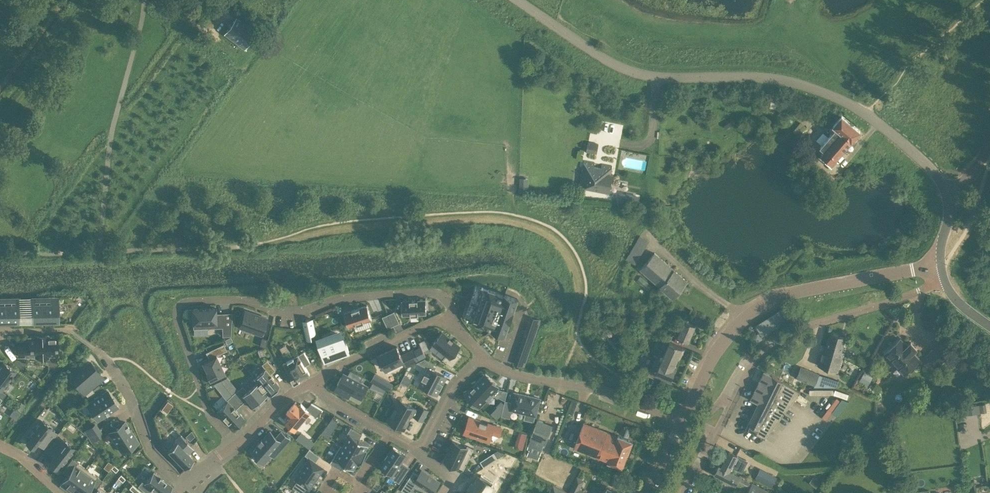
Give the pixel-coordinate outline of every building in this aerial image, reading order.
[(262,37),(236,17),(224,34),(244,48),(250,40),(256,44),(262,37)] [(230,45),(221,39),(216,46),(225,52),(230,45)] [(771,100),(781,103),(783,97),(772,95),(771,100)] [(860,131),(842,115),(830,129),(833,132),(820,147),(825,151),(822,154),(832,163),(860,131)] [(597,151),(598,143),(588,142),(587,149),(597,151)] [(581,169),(578,186),(609,191),(612,174),(611,174),(612,166),(602,164),(601,168),(594,167),(594,162),(584,160),(583,169),(581,169)] [(519,192),(528,192),(528,189),(525,189),(526,178),(520,178),(519,192)] [(617,201),(632,204),(637,205),(637,204),(638,197),(619,193),(617,201)] [(640,235),(625,259),(634,265),(649,241),(640,235)] [(673,297),(687,281),(655,252),(641,269),(673,297)] [(473,292),(467,309),(473,312),(470,319),(478,321),(477,322),(485,324),(493,327),(492,328),(504,332),(517,298),(505,293),(504,295),(496,292),(497,292),(489,289),(489,290),(482,287),(479,294),(473,292)] [(401,300),(402,315),(426,314),(426,299),(401,300)] [(18,320),(18,304),(0,305),(0,321),(18,320)] [(55,304),(32,304),(32,320),(53,320),(53,312),(55,312),(55,304)] [(367,305),(344,312),(349,327),(357,324),(359,330),(371,327),(369,320),(372,319),(367,305)] [(223,327),(222,313),(216,313),(215,307),(191,308),(191,309),(189,309),(189,319),(192,318),(192,324),(200,323),(201,327),(223,327)] [(787,308),(772,316),(778,326),(793,317),(787,308)] [(797,318),(801,315),(797,309),(793,312),(797,318)] [(266,318),(245,310),(239,327),(260,334),(266,318)] [(394,311),(388,314),(393,325),(399,322),(394,311)] [(388,328),(393,325),(388,314),(382,316),(388,328)] [(763,335),(778,326),(772,316),(757,325),(763,335)] [(531,317),(529,322),(538,326),(540,320),(531,317)] [(311,334),(316,333),(313,319),(303,321),(307,340),(312,338),(311,334)] [(689,341),(696,326),(686,320),(678,335),(689,341)] [(529,322),(527,328),(536,331),(538,326),(529,322)] [(231,324),(225,324),(225,330),(222,330),(222,335),(230,335),(231,324)] [(598,329),(598,333),(600,336),(603,337),(606,335),(607,331),(605,328),(602,327),(598,329)] [(443,332),(433,343),(447,354),(443,359),(452,366),(461,356),(455,351),(460,345),(443,332)] [(757,333),(750,340),(755,345),(762,338),(757,333)] [(846,337),(831,333),(827,346),(824,345),(818,365),(838,371),(844,352),(841,351),(846,337)] [(48,357),(48,355),(57,354),(57,351),(56,337),(47,337),(47,335),(36,336),(36,338),(29,338),(29,341),(18,341),(18,356),(36,355),(36,357),(48,357)] [(349,351),(343,335),(319,343),(325,359),(349,351)] [(900,338),(885,352),(904,373),(919,359),(913,352),(917,348),(911,341),(907,345),(900,338)] [(520,342),(517,352),(530,356),(533,346),(520,342)] [(650,371),(655,373),(671,380),(677,367),(674,366),(683,348),(670,342),(662,359),(655,357),(650,371)] [(208,358),(201,361),(206,371),(205,371),(210,381),(225,374),(215,355),(226,350),(223,343),(205,352),(208,358)] [(418,359),(426,355),(423,351),(421,346),(414,349),(418,359)] [(393,347),(373,357),(377,365),(379,364),(381,370),(400,361),(402,366),(413,360),(408,351),(397,356),(393,347)] [(283,363),(291,378),(294,383),(300,380),(310,374),(305,365),(310,362),(304,351),(298,354),(283,363)] [(424,358),(417,362),(428,368),(425,373),(425,372),(422,378),(422,379),(419,384),(437,394),(440,388),(444,382),(443,382),(446,376),(445,375),(434,370),(437,365),(424,358)] [(15,359),(14,362),(25,370),(25,359),(15,359)] [(253,378),(257,382),(266,394),(268,395),(279,385),(269,373),(274,369),(266,360),(261,364),(265,368),(253,378)] [(2,399),(6,394),(1,391),(15,372),(3,362),(0,365),(0,397),(2,399)] [(100,373),(91,362),(74,377),(72,379),(81,390),(84,393),(98,381),(95,378),(100,373)] [(796,377),(814,385),(819,374),(800,366),(796,377)] [(870,374),(864,371),(859,379),(865,383),(870,374)] [(800,391),(772,375),(764,372),(750,399),(750,401),(758,405),(746,428),(765,437),(800,391)] [(343,373),(335,388),(350,395),(352,392),(362,397),(368,386),(343,373)] [(479,380),(465,395),(478,407),(486,399),(485,397),(490,392),(505,400),(507,390),(494,387),(496,386),(486,376),(481,382),(479,380)] [(226,377),(220,380),(225,386),(230,382),(226,377)] [(220,380),(213,383),(218,390),(225,386),(220,380)] [(387,380),(383,387),(389,390),(392,383),(387,380)] [(250,407),(266,394),(257,382),(246,391),(242,386),(231,394),(240,404),(245,400),(250,407)] [(370,387),(383,394),(386,389),(372,382),(370,387)] [(118,406),(107,390),(87,404),(97,420),(118,406)] [(514,392),(512,402),(505,401),(502,411),(502,412),(502,415),(509,416),(511,409),(536,415),(540,398),(514,392)] [(426,393),(423,398),(434,403),(437,398),(426,393)] [(240,404),(231,394),(226,399),(227,400),(216,410),(233,428),(244,418),(235,408),(240,404)] [(827,419),(830,411),(839,415),(845,400),(833,394),(824,417),(827,419)] [(400,399),(389,420),(404,428),(412,413),(415,415),(415,416),(422,420),(428,410),(420,406),(418,410),(415,408),(400,399)] [(291,414),(286,421),(296,429),(311,411),(316,416),(322,409),(312,403),(307,408),(301,403),(300,405),(296,401),(287,411),(291,414)] [(20,411),(25,405),(20,402),(16,408),(20,411)] [(987,411),(986,402),(964,405),(964,413),(987,411)] [(497,418),(502,412),(502,411),(497,406),(491,413),(497,418)] [(606,427),(609,417),(591,409),(587,419),(606,427)] [(329,423),(335,427),(338,421),(333,418),(329,423)] [(472,418),(467,434),(488,441),(491,432),(499,435),(501,427),(472,418)] [(28,435),(29,436),(30,436),(26,441),(33,447),(37,442),(45,448),(56,433),(51,429),(51,428),(41,420),(40,419),(28,435)] [(553,425),(537,419),(530,438),(531,438),(529,444),(542,449),(544,444),(545,444),(553,425)] [(138,441),(125,422),(109,432),(122,452),(138,441)] [(584,422),(574,447),(608,461),(622,467),(632,441),(618,435),(618,436),(609,432),(584,422)] [(88,436),(98,429),(94,424),(84,430),(88,436)] [(630,428),(623,426),(620,434),(627,436),(630,428)] [(343,445),(342,445),(363,458),(368,451),(365,449),(369,444),(359,438),(362,433),(351,427),(347,433),(349,434),(343,445)] [(98,429),(88,436),(91,442),(102,435),(98,429)] [(194,436),(191,430),(185,436),(189,440),(194,436)] [(262,439),(251,452),(264,463),(271,454),(270,453),(280,441),(284,444),(289,438),(281,431),(277,436),(270,430),(262,439),(262,438),(261,438),(262,439)] [(519,431),(517,438),(524,440),(526,433),(519,431)] [(180,434),(174,440),(175,442),(172,445),(172,444),(171,445),(171,446),(167,450),(184,467),(193,458),(188,453),(193,448),(180,434)] [(49,462),(56,467),(60,462),(62,464),(74,448),(63,440),(59,445),(54,441),(46,451),(53,456),(49,462)] [(467,447),(454,441),(445,461),(458,467),(465,451),(471,454),(474,448),(467,445),(467,447)] [(341,444),(330,462),(341,469),(344,463),(354,469),(357,464),(359,465),(363,458),(342,445),(343,445),(341,444)] [(393,446),(380,464),(393,473),(391,476),(399,481),(407,469),(400,464),(402,461),(406,455),(393,446)] [(528,447),(526,449),(529,450),(527,455),(538,460),(541,452),(528,447)] [(309,457),(295,479),(297,480),(307,487),(309,489),(324,467),(316,461),(319,456),(309,448),(305,454),(309,457)] [(497,449),(494,452),(497,457),(505,452),(497,449)] [(719,465),(719,466),(731,472),(731,471),(732,471),(735,470),(739,473),(746,460),(737,455),(729,451),(721,466),(719,465)] [(494,452),(480,461),(484,467),(497,458),(494,452)] [(71,491),(87,469),(71,458),(62,471),(67,474),(60,484),(71,491)] [(739,476),(731,471),(731,472),(719,466),(715,473),(735,484),(737,481),(748,487),(751,482),(744,478),(743,476),(740,474),(739,476)] [(759,468),(755,478),(771,486),(776,477),(759,468)] [(98,485),(102,480),(87,469),(71,491),(73,492),(85,492),(90,486),(95,490),(98,485)] [(172,485),(153,471),(144,483),(141,481),(138,486),(147,492),(148,492),(151,489),(157,492),(166,492),(172,485)] [(401,489),(407,492),(413,492),(417,488),(422,491),(421,492),(423,492),(424,492),(425,492),(432,492),(440,482),(426,473),(423,477),(419,474),(413,471),(401,489)] [(493,486),(491,485),(493,482),(481,474),(479,477),(478,476),(473,483),(471,482),(467,488),(466,488),(463,492),(464,492),(488,492),(493,486)] [(813,476),(809,481),(815,487),(820,480),(813,476)] [(600,482),(607,485),(608,484),(609,480),(603,477),(600,482)] [(747,492),(773,492),(752,483),(747,492)] [(623,491),(608,484),(603,492),(622,492),(623,491)]
